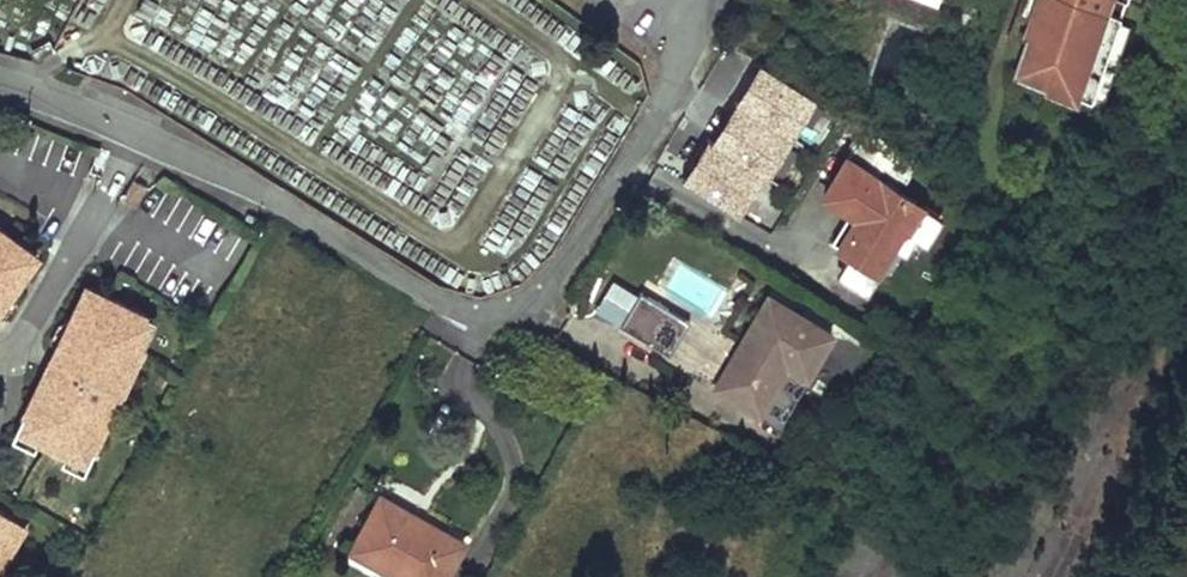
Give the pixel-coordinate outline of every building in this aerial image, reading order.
[(1011,73),(1089,100),(1123,0),(1036,0),(1011,73)] [(732,210),(757,171),(763,175),(814,95),(761,62),(712,141),(705,136),(679,177),(732,210)] [(844,160),(868,175),(874,164),(896,178),(909,156),(864,128),(844,160)] [(844,160),(843,160),(821,197),(849,214),(830,244),(845,253),(833,272),(861,288),(889,243),(914,202),(868,175),(844,160)] [(147,186),(135,178),(124,196),(136,204),(147,186)] [(756,182),(744,208),(762,217),(775,191),(756,182)] [(914,202),(889,243),(901,251),(911,235),(922,242),(938,216),(914,201),(914,202)] [(0,234),(0,296),(30,256),(0,234)] [(591,309),(617,325),(634,296),(608,280),(591,309)] [(144,318),(75,284),(2,435),(24,446),(26,441),(53,453),(51,457),(72,468),(144,318)] [(617,325),(665,353),(684,321),(636,293),(634,296),(617,325)] [(822,332),(758,294),(706,380),(771,419),(822,332)] [(853,349),(832,337),(817,363),(838,375),(853,349)] [(374,495),(345,547),(400,576),(437,576),(457,541),(374,495)] [(16,526),(0,516),(0,552),(16,526)]
